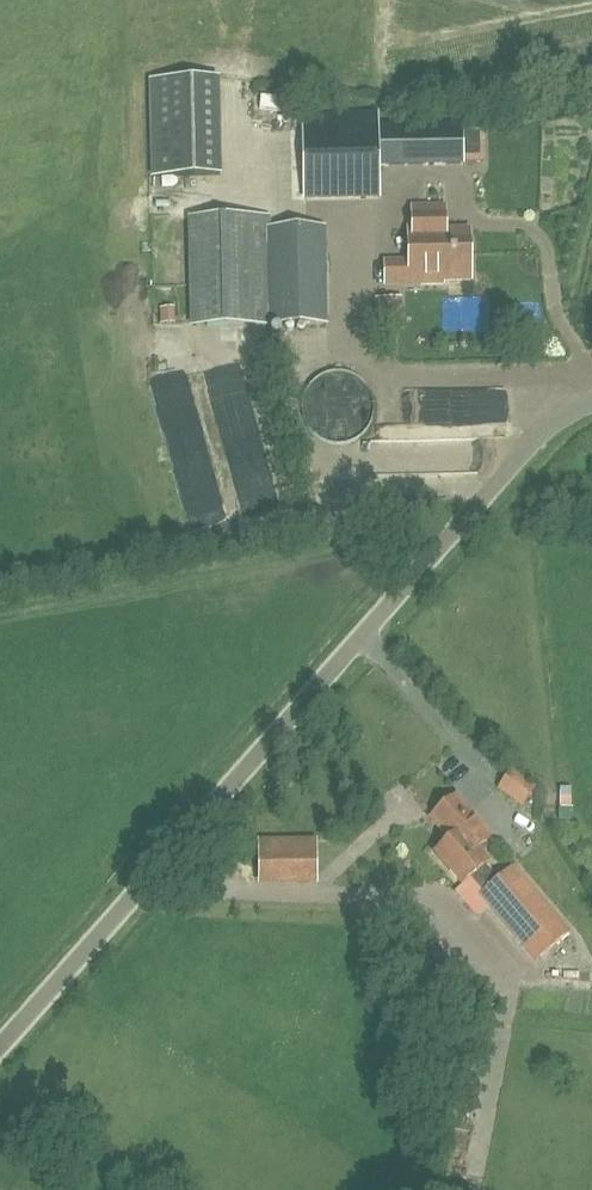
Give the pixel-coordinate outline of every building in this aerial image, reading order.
[(150,82),(152,177),(220,176),(218,81),(150,82)] [(377,117),(304,119),(305,202),(378,200),(377,117)] [(404,125),(405,164),(462,163),(461,124),(404,125)] [(469,232),(445,233),(444,209),(412,209),(412,228),(408,229),(409,262),(385,263),(385,286),(442,285),(442,281),(470,280),(469,232)] [(325,228),(269,229),(268,218),(192,219),(194,327),(327,323),(325,228)] [(160,324),(172,324),(171,309),(160,309),(160,324)] [(308,376),(306,423),(359,425),(360,378),(308,376)] [(512,767),(497,788),(522,806),(537,786),(512,767)] [(560,787),(560,816),(571,816),(571,787),(560,787)] [(489,862),(477,849),(490,837),(455,799),(431,820),(450,842),(436,855),(464,885),(472,877),(486,893),(482,896),(526,948),(559,920),(515,868),(499,882),(485,865),(489,862)] [(319,837),(258,838),(259,884),(319,883),(319,837)]
